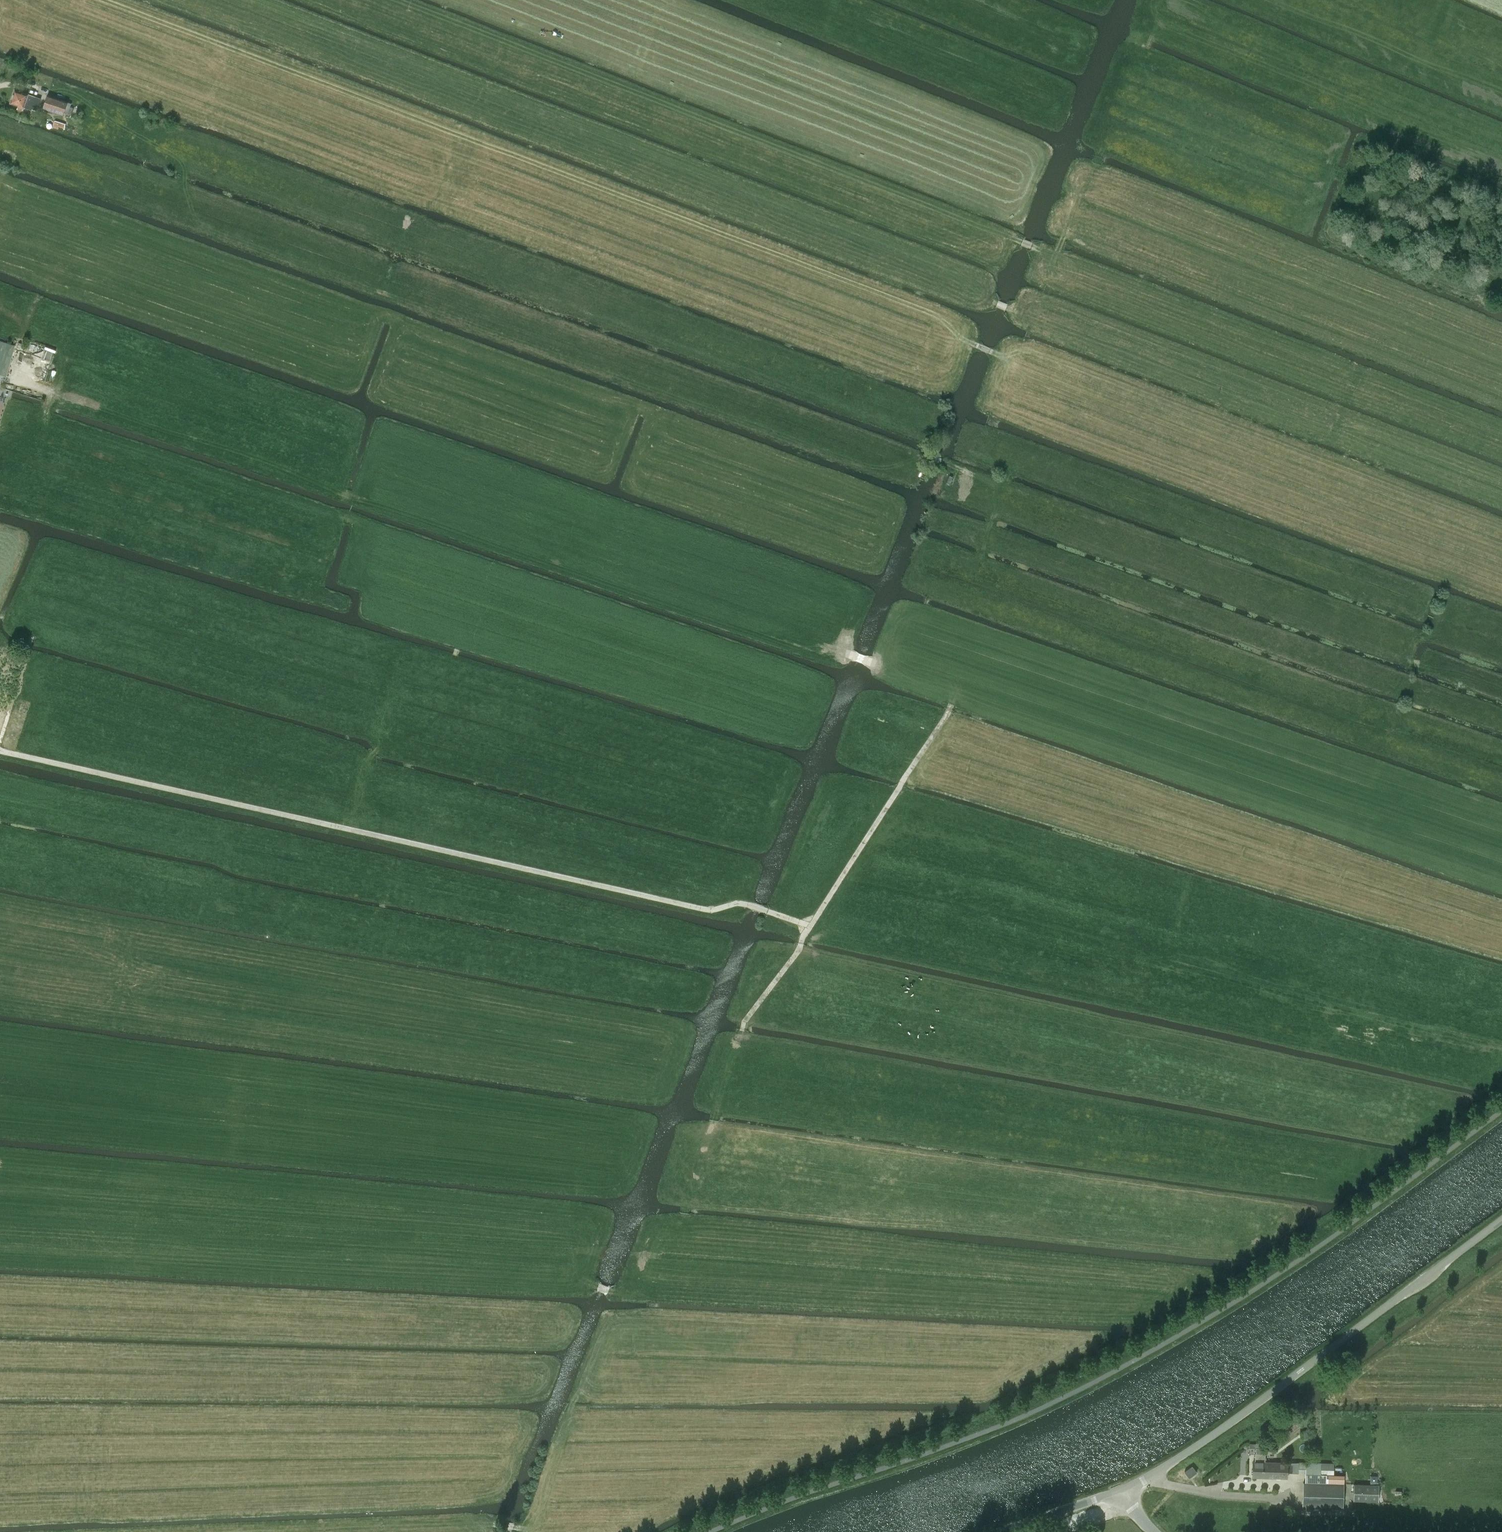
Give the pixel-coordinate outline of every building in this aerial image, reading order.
[(15,90),(11,103),(18,106),(17,109),(22,111),(23,107),(31,110),(32,109),(37,110),(41,99),(36,97),(28,94),(29,94),(15,90)] [(61,115),(65,101),(48,95),(43,109),(61,115)] [(124,113),(101,105),(98,114),(121,122),(124,113)] [(5,376),(14,346),(0,341),(0,375),(5,376)] [(1250,1444),(1250,1448),(1255,1449),(1255,1454),(1255,1462),(1253,1462),(1253,1477),(1287,1478),(1287,1473),(1299,1473),(1299,1472),(1306,1472),(1306,1463),(1288,1462),(1288,1463),(1265,1462),(1265,1454),(1265,1445),(1250,1444)] [(1306,1472),(1305,1483),(1316,1483),(1317,1474),(1320,1474),(1320,1463),(1306,1463),(1306,1472)] [(1189,1477),(1197,1472),(1192,1466),(1185,1471),(1189,1477)] [(1303,1483),(1302,1507),(1343,1508),(1344,1479),(1344,1475),(1327,1475),(1320,1474),(1317,1474),(1316,1483),(1305,1483),(1303,1483)] [(1353,1500),(1378,1501),(1379,1485),(1354,1484),(1353,1500)]
